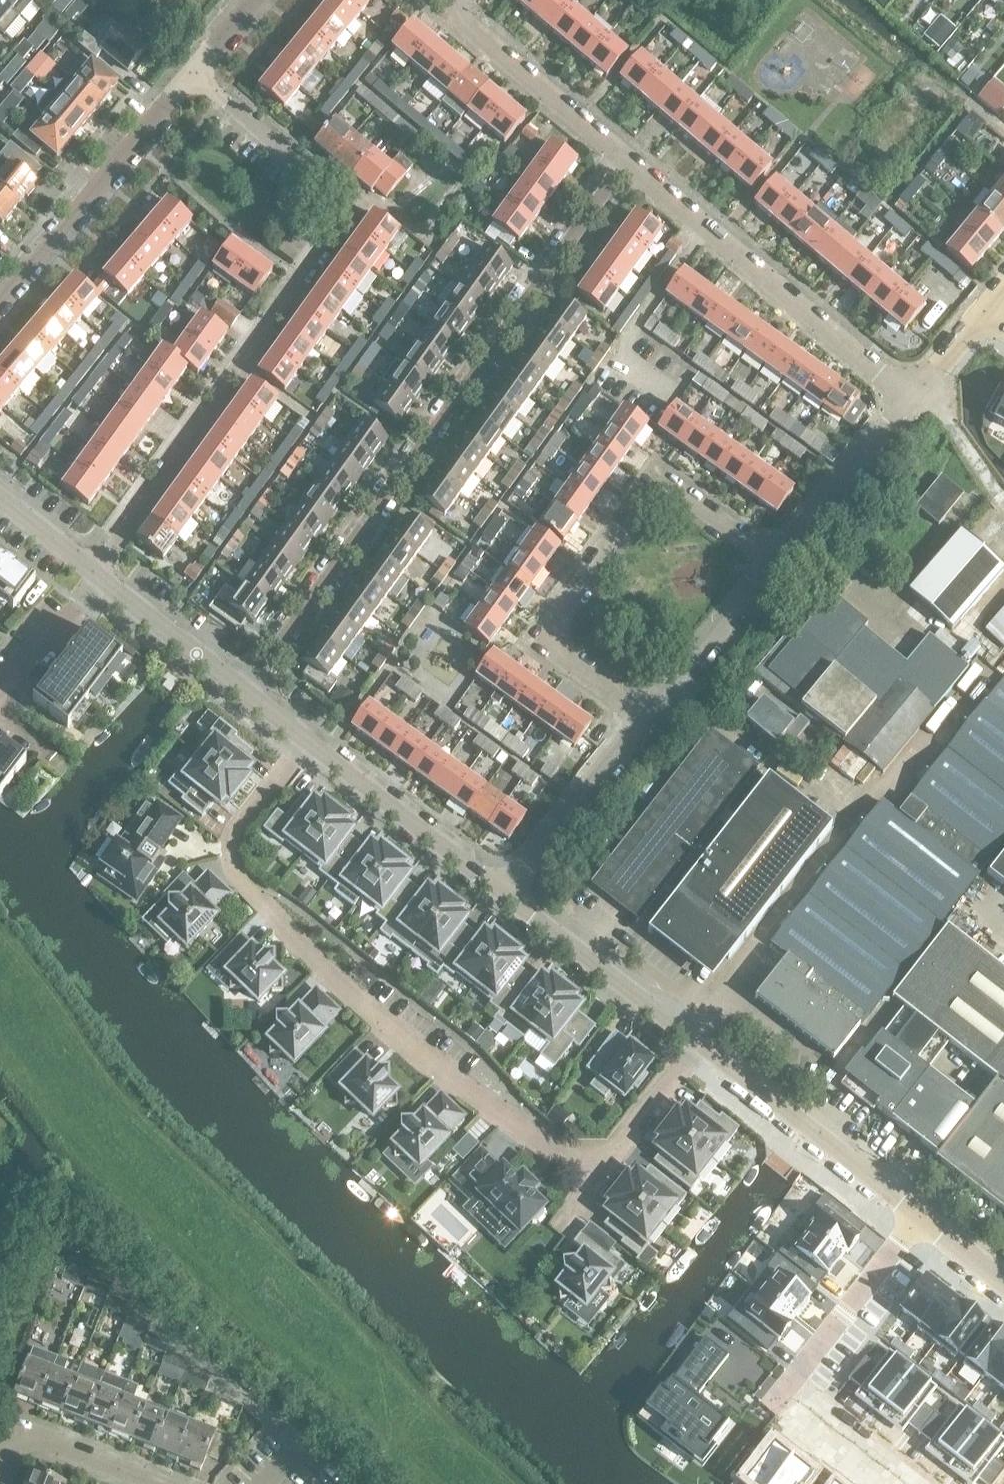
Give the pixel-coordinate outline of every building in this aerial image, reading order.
[(13,10),(1,0),(0,0),(0,32),(4,36),(20,17),(13,10)] [(13,10),(22,0),(1,0),(13,10)] [(62,13),(73,0),(56,0),(52,5),(62,13)] [(92,3),(88,0),(77,0),(71,8),(81,17),(92,3)] [(360,13),(344,0),(331,0),(321,13),(345,32),(360,13)] [(371,0),(344,0),(360,13),(371,0)] [(532,15),(544,0),(514,0),(532,15)] [(532,15),(550,31),(571,7),(563,0),(544,0),(532,15)] [(634,7),(645,16),(651,9),(640,0),(634,7)] [(47,14),(56,21),(62,15),(53,7),(47,14)] [(571,7),(550,31),(569,46),(589,22),(571,7)] [(390,19),(401,28),(408,19),(397,10),(390,19)] [(321,13),(306,31),(330,51),(345,32),(321,13)] [(51,28),(54,24),(56,21),(47,14),(42,20),(51,28)] [(939,50),(956,29),(941,17),(924,37),(939,50)] [(96,60),(103,51),(128,72),(146,50),(119,27),(119,28),(111,22),(94,42),(85,34),(77,44),(96,60)] [(589,22),(569,46),(587,62),(608,38),(589,22)] [(412,23),(392,47),(411,64),(432,40),(412,23)] [(680,46),(687,39),(675,29),(668,36),(680,46)] [(306,31),(290,50),(315,70),(330,51),(306,31)] [(375,44),(382,50),(391,39),(384,33),(375,44)] [(66,56),(72,49),(59,38),(45,55),(44,56),(52,63),(61,52),(66,56)] [(606,78),(627,54),(608,38),(587,62),(606,78)] [(24,40),(19,46),(28,54),(34,48),(24,40)] [(411,64),(430,79),(450,55),(432,40),(411,64)] [(943,52),(953,61),(951,64),(959,71),(966,62),(957,55),(963,48),(954,40),(943,52)] [(699,62),(705,55),(694,45),(688,53),(699,62)] [(14,53),(23,60),(28,54),(19,46),(14,53)] [(290,50),(275,69),(299,89),(315,70),(290,50)] [(41,52),(25,71),(34,78),(34,77),(37,79),(52,63),(44,56),(45,55),(41,52)] [(448,95),(468,71),(450,55),(430,79),(448,95)] [(641,55),(620,79),(639,96),(660,71),(641,55)] [(710,72),(689,96),(678,87),(658,111),(676,127),(697,103),(696,102),(724,71),(705,55),(699,62),(710,72)] [(362,59),(354,70),(361,76),(370,65),(362,59)] [(76,83),(102,105),(117,86),(91,65),(76,83)] [(284,108),(299,89),(275,69),(260,89),(284,108)] [(354,70),(338,89),(346,95),(361,76),(354,70)] [(25,71),(20,77),(28,83),(34,78),(25,71)] [(466,111),(487,87),(468,71),(448,95),(466,111)] [(658,111),(678,87),(660,71),(639,96),(658,111)] [(364,81),(383,97),(389,90),(378,80),(378,81),(370,74),(364,81)] [(736,94),(742,87),(731,77),(725,84),(736,94)] [(61,101),(87,122),(102,105),(76,83),(61,101)] [(996,94),(986,88),(978,98),(999,114),(1003,108),(1003,83),(996,94)] [(356,94),(376,111),(382,104),(362,86),(356,94)] [(485,127),(505,103),(487,87),(466,111),(485,127)] [(742,87),(736,94),(747,103),(754,96),(742,87)] [(338,89),(323,108),(330,113),(346,95),(338,89)] [(383,97),(402,113),(408,106),(389,90),(383,97)] [(46,119),(72,140),(87,122),(61,101),(56,107),(47,99),(38,110),(47,118),(46,119)] [(504,143),(524,119),(505,103),(485,127),(504,143)] [(697,103),(676,127),(695,143),(715,119),(697,103)] [(401,119),(382,104),(376,111),(395,127),(401,119)] [(304,125),(314,134),(330,113),(323,108),(314,118),(311,116),(304,125)] [(762,115),(773,125),(779,118),(768,108),(762,115)] [(409,119),(420,128),(426,121),(415,112),(409,119)] [(773,125),(785,135),(791,128),(779,118),(773,125)] [(72,140),(46,119),(38,129),(29,121),(14,139),(36,156),(43,147),(57,158),(72,140)] [(419,135),(401,119),(395,127),(413,142),(419,135)] [(715,119),(695,143),(713,158),(734,134),(715,119)] [(964,120),(955,130),(963,137),(972,126),(964,120)] [(335,121),(315,145),(334,161),(354,137),(335,121)] [(426,121),(420,128),(438,144),(444,137),(426,121)] [(523,132),(522,131),(510,145),(517,151),(522,154),(538,135),(528,127),(523,132)] [(955,130),(939,150),(947,157),(956,147),(957,147),(965,138),(963,137),(955,130)] [(734,134),(713,158),(732,174),(752,150),(734,134)] [(373,153),(354,137),(334,161),(352,177),(373,153)] [(444,137),(438,144),(457,160),(463,152),(444,137)] [(801,149),(821,166),(827,159),(807,142),(801,149)] [(536,164),(561,182),(576,162),(550,143),(536,164)] [(494,164),(502,169),(517,151),(510,145),(494,164)] [(751,190),(771,166),(752,150),(732,174),(751,190)] [(939,150),(930,161),(938,168),(947,157),(939,150)] [(463,152),(457,160),(468,169),(474,162),(463,152)] [(412,168),(400,157),(399,157),(390,167),(373,153),(352,177),(371,193),(375,189),(386,198),(412,168)] [(831,175),(837,168),(827,159),(821,166),(831,175)] [(35,185),(10,164),(0,177),(0,189),(18,205),(26,195),(28,197),(34,190),(32,188),(35,185)] [(502,169),(494,164),(479,182),(486,188),(502,169)] [(561,182),(536,164),(522,183),(548,202),(561,182)] [(917,175),(907,186),(916,194),(926,183),(917,175)] [(755,205),(774,221),(795,196),(776,180),(755,205)] [(846,187),(858,197),(864,190),(851,180),(846,187)] [(470,192),(477,198),(486,188),(479,182),(470,192)] [(993,195),(1003,204),(1003,182),(993,195)] [(548,202),(522,183),(508,203),(534,221),(548,202)] [(892,205),(902,212),(916,194),(907,186),(892,205)] [(18,205),(0,189),(0,223),(2,224),(5,221),(7,223),(13,215),(11,213),(18,205)] [(870,207),(870,206),(875,200),(864,190),(858,197),(870,207)] [(978,213),(1002,234),(1003,232),(1003,204),(993,195),(978,213)] [(813,212),(795,196),(774,221),(792,236),(813,212)] [(169,202),(150,223),(174,243),(192,222),(169,202)] [(534,221),(508,203),(493,223),(519,241),(534,221)] [(883,219),(894,229),(901,221),(889,211),(883,219)] [(792,236),(811,252),(832,228),(813,212),(792,236)] [(978,213),(962,232),(987,252),(1002,234),(978,213)] [(373,214),(358,234),(384,253),(399,232),(373,214)] [(621,234),(647,252),(661,232),(635,214),(621,234)] [(894,229),(913,244),(919,237),(901,221),(894,229)] [(150,223),(132,244),(156,264),(174,243),(150,223)] [(811,252),(829,268),(850,243),(832,228),(811,252)] [(962,232),(946,251),(971,272),(987,252),(962,232)] [(358,234),(344,254),(370,272),(384,253),(358,234)] [(607,253),(633,272),(647,252),(621,234),(607,253)] [(445,247),(452,252),(460,240),(453,235),(445,247)] [(203,247),(213,255),(220,246),(211,237),(203,247)] [(660,262),(667,267),(682,246),(671,239),(665,248),(668,251),(660,262)] [(234,243),(215,268),(235,283),(253,257),(234,243)] [(868,259),(850,243),(829,268),(848,283),(868,259)] [(920,251),(931,260),(937,253),(927,243),(920,251)] [(138,285),(156,264),(132,244),(114,265),(138,285)] [(445,247),(436,259),(443,264),(452,252),(445,247)] [(474,268),(499,286),(513,266),(488,248),(474,268)] [(593,273),(619,291),(633,272),(607,253),(593,273)] [(931,260),(942,270),(951,277),(958,270),(937,253),(931,260)] [(356,292),(370,272),(344,254),(330,274),(356,292)] [(273,271),(253,257),(235,283),(254,297),(273,271)] [(417,258),(413,263),(405,257),(400,263),(409,269),(408,270),(416,276),(425,264),(417,258)] [(848,283),(866,299),(887,275),(868,259),(848,283)] [(199,261),(180,285),(188,292),(207,266),(199,261)] [(646,282),(653,287),(667,267),(660,262),(646,282)] [(120,307),(128,297),(138,285),(114,265),(105,276),(96,287),(103,293),(120,307)] [(460,288),(485,305),(499,286),(474,268),(460,288)] [(400,281),(408,287),(416,276),(408,270),(400,281)] [(682,272),(666,295),(685,310),(702,286),(682,272)] [(619,291),(593,273),(579,293),(604,312),(619,291)] [(342,312),(356,292),(330,274),(316,293),(342,312)] [(416,286),(424,291),(432,279),(425,274),(416,286)] [(866,299),(885,315),(905,290),(887,275),(866,299)] [(74,277),(58,296),(82,317),(98,298),(91,292),(74,277)] [(485,305),(460,288),(459,288),(451,282),(437,301),(446,307),(471,325),(485,305)] [(633,301),(639,306),(653,287),(646,282),(633,301)] [(177,307),(181,301),(188,292),(180,285),(169,301),(177,307)] [(424,291),(416,286),(408,298),(415,303),(424,291)] [(705,324),(722,300),(702,286),(685,310),(705,324)] [(93,290),(91,292),(98,298),(99,299),(101,296),(103,293),(96,287),(93,290)] [(924,307),(905,290),(885,315),(904,331),(924,307)] [(216,307),(197,293),(196,292),(190,300),(210,314),(216,307)] [(316,293),(302,313),(328,332),(342,312),(316,293)] [(58,296),(42,315),(66,336),(82,317),(58,296)] [(388,297),(380,309),(388,315),(396,303),(388,297)] [(230,329),(241,315),(220,300),(216,307),(210,314),(210,315),(230,329)] [(547,321),(573,339),(587,318),(562,300),(547,321)] [(724,338),(741,314),(722,300),(705,324),(724,338)] [(639,306),(633,301),(612,331),(618,335),(639,306)] [(165,303),(157,314),(165,320),(173,309),(165,303)] [(471,325),(446,307),(432,327),(457,345),(471,325)] [(372,321),(380,327),(388,315),(380,309),(372,321)] [(302,313),(288,333),(314,351),(328,332),(302,313)] [(389,325),(396,330),(404,318),(397,313),(389,325)] [(157,314),(149,326),(156,332),(165,320),(157,314)] [(760,328),(741,314),(724,338),(743,352),(760,328)] [(42,315),(26,333),(50,354),(66,336),(42,315)] [(202,316),(187,336),(213,355),(228,334),(202,316)] [(662,342),(669,332),(659,326),(661,324),(651,317),(643,328),(662,342)] [(534,340),(559,358),(573,339),(547,321),(534,340)] [(113,324),(104,336),(111,342),(121,330),(113,324)] [(396,330),(389,325),(380,337),(387,342),(396,330)] [(457,345),(432,327),(418,346),(443,364),(457,345)] [(743,352),(763,366),(780,342),(760,328),(743,352)] [(680,341),(669,332),(662,342),(674,350),(680,341)] [(26,333),(10,352),(35,372),(50,354),(26,333)] [(125,333),(116,345),(124,350),(133,340),(125,333)] [(288,333),(274,353),(300,371),(314,351),(288,333)] [(96,346),(103,353),(111,342),(104,336),(96,346)] [(198,375),(213,355),(187,336),(174,355),(173,356),(189,367),(188,368),(198,375)] [(359,354),(368,343),(360,337),(352,349),(359,354)] [(520,360),(545,378),(559,358),(534,340),(520,360)] [(763,366),(782,379),(799,356),(780,342),(763,366)] [(596,355),(603,360),(612,348),(604,343),(596,355)] [(116,345),(101,364),(109,370),(124,350),(116,345)] [(404,366),(429,384),(443,364),(418,346),(404,366)] [(163,348),(148,368),(175,387),(188,368),(189,367),(173,356),(174,355),(163,348)] [(345,374),(359,354),(352,349),(338,368),(345,374)] [(35,372),(10,352),(0,364),(0,375),(19,391),(35,372)] [(361,364),(368,369),(376,357),(369,352),(361,364)] [(259,373),(285,391),(300,371),(274,353),(259,373)] [(90,354),(74,374),(81,380),(97,360),(90,354)] [(701,370),(707,361),(698,354),(691,363),(701,370)] [(603,360),(596,355),(587,367),(595,372),(603,360)] [(818,370),(799,356),(782,379),(801,393),(818,370)] [(545,378),(520,360),(505,380),(531,398),(545,378)] [(707,361),(701,370),(721,384),(728,375),(707,361)] [(101,364),(86,383),(94,389),(109,370),(101,364)] [(368,369),(361,364),(352,376),(359,381),(368,369)] [(428,385),(429,384),(404,366),(395,378),(390,374),(385,382),(415,403),(422,394),(425,396),(431,387),(428,385)] [(148,368),(134,388),(160,407),(175,387),(148,368)] [(338,368),(323,388),(331,394),(345,374),(338,368)] [(801,393),(821,407),(837,384),(818,370),(801,393)] [(74,374),(59,393),(66,399),(81,380),(74,374)] [(711,397),(718,388),(698,374),(692,383),(711,397)] [(19,391),(0,375),(0,406),(3,409),(19,391)] [(376,387),(384,393),(375,405),(401,424),(415,403),(385,382),(381,380),(376,387)] [(491,399),(517,417),(531,398),(505,380),(491,399)] [(740,397),(746,388),(737,381),(730,391),(740,397)] [(568,394),(575,399),(584,387),(577,382),(568,394)] [(85,400),(94,389),(86,383),(77,394),(85,400)] [(277,401),(252,383),(238,404),(263,421),(277,401)] [(821,407),(840,422),(857,398),(837,384),(821,407)] [(146,426),(160,407),(134,388),(120,408),(146,426)] [(315,399),(323,405),(331,394),(323,388),(315,399)] [(718,388),(711,397),(722,404),(728,395),(718,388)] [(746,388),(740,397),(751,406),(758,397),(746,388)] [(59,393),(44,412),(51,418),(66,399),(59,393)] [(575,399),(568,394),(559,406),(567,411),(575,399)] [(593,402),(583,394),(576,405),(586,412),(593,402)] [(477,419),(503,437),(517,417),(491,399),(477,419)] [(991,414),(995,417),(993,419),(995,420),(995,419),(1003,425),(1003,402),(1003,404),(998,402),(991,414)] [(249,441),(263,421),(238,404),(224,423),(249,441)] [(286,438),(294,444),(309,423),(282,404),(278,409),(297,423),(286,438)] [(586,412),(576,405),(562,424),(572,431),(586,412)] [(674,406),(657,430),(677,444),(694,420),(674,406)] [(132,446),(146,426),(120,408),(106,427),(132,446)] [(757,416),(747,408),(740,417),(750,425),(757,416)] [(65,409),(56,421),(64,427),(73,415),(65,409)] [(647,426),(623,409),(608,429),(633,446),(647,426)] [(769,418),(778,425),(785,416),(775,409),(769,418)] [(328,410),(320,422),(327,427),(335,415),(328,410)] [(36,422),(43,428),(51,418),(44,412),(36,422)] [(767,423),(757,416),(750,425),(761,432),(767,423)] [(778,425),(790,433),(796,424),(785,416),(778,425)] [(503,437),(477,419),(463,438),(489,456),(503,437)] [(694,420),(677,444),(696,458),(714,434),(694,420)] [(56,421),(41,440),(49,446),(64,427),(56,421)] [(389,439),(364,421),(349,443),(374,461),(389,439)] [(320,422),(311,433),(318,439),(327,427),(320,422)] [(540,434),(547,439),(555,427),(548,422),(540,434)] [(235,461),(249,441),(224,423),(210,443),(235,461)] [(106,427),(92,447),(118,466),(132,446),(106,427)] [(633,446),(608,429),(595,448),(619,465),(633,446)] [(770,438),(789,452),(796,443),(776,429),(770,438)] [(548,444),(558,451),(565,440),(556,433),(548,444)] [(547,439),(540,434),(531,446),(538,451),(547,439)] [(714,434),(696,458),(716,472),(733,448),(714,434)] [(808,446),(819,454),(825,445),(815,437),(808,446)] [(286,438),(272,458),(280,464),(294,444),(286,438)] [(450,458),(475,476),(489,456),(463,438),(450,458)] [(17,440),(10,448),(9,450),(20,458),(28,449),(17,440)] [(210,443),(196,463),(221,481),(235,461),(210,443)] [(360,481),(374,461),(349,443),(334,463),(360,481)] [(799,460),(806,451),(796,443),(789,452),(799,460)] [(558,451),(548,444),(541,454),(551,461),(558,451)] [(104,486),(118,466),(92,447),(77,467),(104,486)] [(619,465),(595,448),(581,467),(605,485),(619,465)] [(752,462),(733,448),(716,472),(735,486),(752,462)] [(26,460),(37,469),(44,459),(33,451),(26,460)] [(299,451),(290,463),(297,468),(306,456),(299,451)] [(272,458),(258,478),(266,483),(280,464),(272,458)] [(436,477),(461,495),(475,476),(450,458),(436,477)] [(512,473),(519,478),(528,466),(521,461),(512,473)] [(735,486),(754,500),(772,476),(752,462),(735,486)] [(196,463),(181,482),(207,500),(221,481),(196,463)] [(290,463),(282,474),(289,479),(297,468),(290,463)] [(345,502),(360,481),(334,463),(320,484),(345,502)] [(544,470),(534,463),(520,483),(530,489),(544,470)] [(89,506),(104,486),(77,467),(63,487),(89,506)] [(605,485),(581,467),(567,487),(591,504),(605,485)] [(519,478),(512,473),(503,485),(511,490),(519,478)] [(774,515),(792,491),(772,476),(754,500),(774,515)] [(939,526),(965,495),(943,476),(917,507),(939,526)] [(461,495),(436,477),(421,498),(446,516),(461,495)] [(241,495),(252,503),(266,483),(258,478),(248,491),(245,489),(241,495)] [(181,482),(167,502),(192,520),(207,500),(181,482)] [(514,491),(524,498),(530,489),(520,483),(514,491)] [(330,522),(345,502),(320,484),(305,504),(330,522)] [(591,504),(567,487),(553,506),(577,523),(591,504)] [(269,492),(261,504),(268,509),(276,497),(269,492)] [(230,517),(238,523),(252,503),(241,495),(235,504),(238,506),(230,517)] [(484,512),(491,517),(500,505),(493,500),(484,512)] [(167,502),(153,522),(178,540),(192,520),(167,502)] [(261,504),(252,516),(259,521),(268,509),(261,504)] [(315,543),(330,522),(305,504),(290,525),(315,543)] [(539,526),(563,543),(577,523),(553,506),(539,526)] [(491,517),(484,512),(476,524),(483,529),(491,517)] [(434,533),(408,515),(393,537),(419,555),(434,533)] [(488,528),(497,534),(505,523),(496,516),(488,528)] [(222,528),(230,534),(238,523),(230,517),(222,528)] [(164,560),(178,540),(153,522),(139,542),(164,560)] [(301,564),(315,543),(290,525),(275,546),(301,564)] [(497,534),(488,528),(481,537),(490,544),(497,534)] [(559,548),(535,531),(521,551),(545,568),(559,548)] [(960,532),(908,592),(952,630),(1003,570),(960,532)] [(240,533),(231,545),(238,550),(247,538),(240,533)] [(216,537),(212,542),(220,548),(224,542),(216,537)] [(404,575),(419,555),(393,537),(379,557),(404,575)] [(201,557),(209,562),(218,550),(210,545),(201,557)] [(231,545),(223,557),(230,562),(238,550),(231,545)] [(286,584),(301,564),(275,546),(261,566),(286,584)] [(545,568),(521,551),(507,571),(531,588),(545,568)] [(14,566),(0,555),(0,583),(14,566)] [(460,567),(469,573),(477,562),(469,556),(460,567)] [(389,596),(404,575),(379,557),(364,578),(389,596)] [(442,571),(449,576),(458,564),(450,559),(442,571)] [(183,575),(194,583),(201,573),(190,565),(183,575)] [(271,605),(286,584),(261,566),(259,569),(253,565),(248,571),(254,575),(246,587),(271,605)] [(14,566),(0,583),(0,601),(13,611),(35,582),(14,566)] [(469,573),(460,567),(454,575),(463,582),(469,573)] [(449,576),(442,571),(433,582),(440,588),(449,576)] [(493,590),(517,607),(531,588),(507,571),(493,590)] [(375,616),(389,596),(364,578),(349,598),(375,616)] [(210,608),(216,612),(242,631),(249,621),(256,626),(271,605),(246,587),(240,596),(226,586),(210,608)] [(479,609),(503,626),(517,607),(493,590),(479,609)] [(789,644),(782,638),(753,673),(882,773),(933,711),(968,668),(928,636),(905,663),(863,629),(867,625),(830,594),(789,644)] [(433,605),(442,611),(450,601),(441,595),(433,605)] [(349,598),(335,619),(360,637),(375,616),(349,598)] [(420,600),(412,612),(419,617),(427,605),(420,600)] [(465,629),(487,645),(489,646),(503,626),(479,609),(465,629)] [(986,631),(1003,647),(1003,610),(986,631)] [(403,624),(410,629),(419,617),(412,612),(403,624)] [(345,658),(360,638),(360,637),(335,619),(320,639),(345,658)] [(87,630),(69,654),(104,680),(122,656),(87,630)] [(305,676),(329,693),(337,683),(331,678),(345,658),(320,639),(305,661),(312,666),(305,676)] [(390,641),(382,653),(389,658),(398,646),(390,641)] [(373,665),(380,670),(389,658),(382,653),(373,665)] [(86,704),(104,680),(69,654),(51,677),(86,704)] [(493,654),(476,677),(496,691),(513,668),(493,654)] [(499,706),(505,698),(515,705),(532,682),(513,668),(496,691),(497,692),(491,700),(499,706)] [(834,1061),(1003,840),(1003,676),(897,814),(882,802),(772,945),(788,957),(755,1000),(834,1061)] [(51,677),(33,701),(68,728),(86,704),(51,677)] [(406,696),(412,687),(401,678),(395,688),(406,696)] [(535,719),(552,696),(532,682),(515,705),(535,719)] [(329,702),(345,714),(357,697),(341,686),(329,702)] [(412,687),(406,696),(416,703),(422,694),(412,687)] [(554,733),(571,710),(552,696),(535,719),(554,733)] [(793,743),(808,725),(798,717),(791,725),(761,700),(744,721),(775,747),(784,736),(793,743)] [(372,742),(390,718),(370,703),(352,728),(372,742)] [(444,724),(451,715),(440,706),(433,715),(444,724)] [(469,707),(463,715),(473,723),(479,714),(469,707)] [(571,710),(554,733),(574,748),(591,724),(571,710)] [(211,738),(197,755),(240,790),(249,778),(246,775),(251,769),(246,764),(254,755),(235,739),(237,736),(208,712),(196,726),(211,738)] [(479,714),(473,723),(484,731),(490,722),(479,714)] [(451,715),(444,724),(454,731),(461,722),(451,715)] [(390,718),(372,742),(391,756),(409,732),(390,718)] [(710,730),(590,886),(638,923),(758,768),(710,730)] [(409,732),(391,756),(411,770),(428,746),(409,732)] [(483,752),(490,743),(479,735),(472,744),(483,752)] [(512,752),(518,743),(508,735),(501,744),(512,752)] [(2,743),(0,746),(0,796),(26,761),(2,743)] [(490,743),(483,752),(493,759),(500,750),(490,743)] [(518,743),(512,752),(522,759),(529,750),(518,743)] [(428,746),(411,770),(430,784),(448,760),(428,746)] [(229,803),(240,790),(197,755),(182,774),(179,772),(168,786),(184,798),(181,801),(202,818),(215,802),(220,807),(226,800),(229,803)] [(448,760),(430,784),(449,798),(467,774),(448,760)] [(511,772),(522,780),(528,771),(517,763),(511,772)] [(540,772),(551,780),(557,771),(547,763),(540,772)] [(532,787),(538,778),(528,771),(522,780),(532,787)] [(467,774),(449,798),(469,812),(486,788),(467,774)] [(728,960),(757,922),(831,827),(767,777),(647,933),(650,935),(653,932),(698,967),(712,948),(728,960)] [(486,788),(469,812),(488,826),(506,802),(486,788)] [(302,856),(336,813),(323,803),(321,807),(313,802),(309,808),(299,800),(284,820),(277,813),(263,831),(282,845),(284,842),(302,856)] [(506,802),(488,826),(508,841),(526,816),(506,802)] [(117,842),(102,863),(124,879),(120,886),(137,898),(163,861),(158,858),(160,855),(155,852),(160,845),(162,846),(180,819),(158,804),(154,810),(146,805),(128,831),(131,833),(122,846),(117,842)] [(336,813),(302,856),(322,871),(320,874),(329,881),(357,844),(348,837),(353,832),(346,826),(349,823),(336,813)] [(357,844),(329,881),(339,889),(335,894),(354,908),(360,900),(359,900),(393,857),(381,847),(378,851),(371,846),(366,851),(357,844)] [(986,874),(1003,887),(1003,854),(989,874),(987,873),(986,874)] [(406,866),(393,857),(359,900),(360,900),(378,914),(376,917),(386,925),(414,888),(406,881),(410,875),(403,870),(406,866)] [(172,911),(161,923),(163,925),(161,927),(161,937),(172,937),(174,935),(186,947),(216,916),(212,913),(216,909),(217,909),(226,900),(226,899),(230,895),(209,875),(205,879),(204,878),(194,888),(195,889),(191,893),(191,892),(180,903),(178,901),(170,901),(170,909),(172,911)] [(392,938),(410,952),(450,900),(438,891),(435,895),(428,889),(424,895),(414,888),(386,925),(380,933),(390,941),(392,938)] [(427,970),(436,977),(437,978),(443,970),(442,970),(472,932),(463,925),(467,919),(460,914),(463,910),(450,900),(410,952),(429,967),(427,970)] [(919,963),(1003,1029),(1003,972),(947,927),(919,963)] [(481,939),(472,932),(442,970),(443,970),(452,978),(455,975),(473,989),(508,944),(495,935),(492,938),(485,933),(481,939)] [(241,939),(217,964),(231,977),(229,979),(229,990),(240,989),(241,987),(257,1002),(269,990),(271,992),(282,992),(282,981),(280,979),(282,977),(270,966),(272,964),(272,956),(264,957),(262,959),(251,948),(241,939)] [(520,954),(508,944),(473,989),(492,1004),(489,1007),(499,1014),(529,975),(520,969),(524,963),(517,957),(520,954)] [(997,1081),(1003,1086),(1003,1029),(919,963),(891,998),(902,1007),(947,1042),(997,1081)] [(505,1028),(523,1042),(530,1034),(529,1034),(565,988),(552,978),(549,982),(542,977),(538,982),(529,975),(499,1014),(499,1015),(493,1022),(503,1030),(505,1028)] [(580,1048),(596,1027),(577,1012),(582,1007),(575,1001),(577,997),(565,988),(529,1034),(530,1034),(549,1049),(542,1058),(556,1068),(574,1044),(580,1048)] [(280,1030),(269,1042),(271,1044),(269,1046),(269,1056),(280,1056),(282,1054),(294,1066),(324,1035),(320,1032),(324,1028),(325,1029),(334,1019),(334,1018),(338,1014),(317,994),(313,998),(312,997),(303,1007),(303,1008),(300,1012),(299,1011),(288,1022),(286,1020),(278,1020),(278,1029),(280,1030)] [(902,1007),(881,1034),(843,1083),(937,1157),(938,1157),(976,1109),(975,1108),(925,1069),(947,1042),(902,1007)] [(630,1045),(614,1033),(586,1069),(597,1077),(590,1087),(605,1098),(612,1089),(625,1098),(634,1087),(637,1089),(647,1076),(644,1074),(653,1062),(643,1055),(646,1051),(633,1041),(630,1045)] [(356,1057),(332,1082),(346,1095),(344,1097),(344,1107),(355,1107),(357,1105),(372,1120),(384,1108),(386,1110),(397,1110),(397,1099),(395,1097),(397,1095),(386,1084),(387,1082),(387,1074),(379,1074),(377,1076),(366,1066),(356,1057)] [(997,1081),(975,1108),(976,1109),(938,1157),(937,1157),(934,1161),(935,1162),(936,1161),(1003,1214),(1003,1086),(997,1081)] [(407,1157),(419,1168),(449,1138),(445,1134),(449,1130),(450,1131),(459,1121),(462,1116),(441,1096),(438,1100),(437,1100),(427,1110),(428,1110),(424,1115),(423,1114),(413,1125),(411,1123),(403,1123),(403,1131),(405,1133),(394,1145),(396,1146),(394,1148),(394,1159),(405,1159),(407,1157)] [(677,1113),(668,1125),(711,1159),(725,1141),(728,1143),(739,1129),(721,1116),(719,1119),(700,1103),(692,1113),(686,1109),(681,1116),(677,1113)] [(556,1106),(545,1120),(560,1130),(570,1117),(564,1112),(556,1106)] [(711,1159),(668,1125),(658,1138),(662,1141),(656,1147),(662,1152),(654,1162),(691,1190),(699,1179),(696,1177),(711,1159)] [(481,1151),(461,1173),(480,1191),(478,1194),(492,1207),(485,1214),(499,1227),(505,1220),(520,1234),(532,1221),(537,1221),(543,1215),(543,1210),(545,1207),(531,1194),(536,1188),(523,1175),(517,1181),(503,1167),(501,1170),(481,1151)] [(917,1175),(925,1181),(927,1182),(934,1173),(925,1165),(917,1175)] [(627,1176),(618,1189),(661,1222),(675,1204),(678,1207),(686,1196),(650,1167),(642,1177),(637,1172),(631,1179),(627,1176)] [(661,1222),(618,1189),(608,1201),(612,1204),(606,1211),(612,1215),(604,1225),(624,1240),(621,1243),(638,1257),(649,1243),(646,1240),(661,1222)] [(824,1215),(810,1232),(843,1258),(846,1253),(847,1254),(849,1251),(850,1252),(857,1243),(856,1242),(859,1239),(841,1226),(849,1216),(824,1197),(815,1208),(824,1215)] [(788,1243),(779,1254),(804,1273),(812,1264),(828,1276),(830,1274),(831,1274),(838,1265),(837,1265),(843,1258),(810,1232),(797,1250),(788,1243)] [(568,1273),(558,1286),(561,1287),(559,1290),(560,1300),(569,1299),(571,1299),(572,1297),(586,1307),(599,1290),(601,1292),(612,1290),(610,1280),(610,1279),(622,1263),(609,1253),(608,1254),(601,1249),(582,1233),(573,1245),(584,1253),(575,1264),(573,1263),(565,1264),(566,1272),(568,1273)] [(608,1239),(601,1249),(608,1254),(609,1253),(615,1245),(608,1239)] [(776,1276),(761,1295),(794,1320),(800,1312),(801,1313),(808,1304),(807,1303),(810,1300),(793,1287),(801,1277),(777,1257),(768,1269),(776,1276)] [(89,1277),(90,1278),(94,1268),(70,1259),(66,1271),(88,1280),(89,1277)] [(109,1296),(110,1296),(113,1287),(90,1278),(89,1277),(88,1280),(85,1289),(108,1298),(109,1296)] [(907,1304),(902,1311),(920,1325),(917,1329),(918,1330),(946,1295),(948,1292),(937,1283),(934,1286),(927,1280),(910,1301),(910,1300),(907,1304)] [(737,1308),(728,1319),(753,1339),(761,1328),(779,1342),(781,1339),(784,1341),(791,1332),(788,1330),(790,1327),(789,1326),(794,1320),(761,1295),(746,1314),(737,1308)] [(946,1295),(918,1330),(936,1344),(964,1309),(967,1306),(955,1296),(952,1300),(946,1295)] [(128,1315),(129,1315),(133,1306),(110,1296),(109,1296),(108,1298),(104,1308),(128,1317),(128,1315)] [(964,1309),(936,1344),(955,1358),(985,1320),(973,1310),(970,1314),(964,1309)] [(148,1334),(149,1334),(152,1325),(129,1315),(128,1315),(128,1317),(124,1327),(147,1336),(148,1334)] [(963,1365),(982,1379),(1003,1350),(1003,1339),(1002,1338),(1003,1336),(1003,1335),(993,1326),(963,1365)] [(167,1352),(167,1353),(171,1343),(149,1334),(148,1334),(147,1336),(143,1346),(166,1355),(167,1352)] [(704,1339),(651,1408),(674,1425),(667,1434),(693,1455),(700,1446),(708,1452),(728,1425),(695,1400),(728,1357),(704,1339)] [(896,1339),(890,1346),(900,1353),(905,1346),(896,1339)] [(905,1346),(900,1353),(909,1360),(914,1354),(905,1346)] [(982,1379),(985,1376),(1003,1389),(1003,1387),(1003,1350),(982,1379)] [(186,1371),(187,1371),(191,1362),(167,1353),(167,1352),(166,1355),(162,1364),(185,1374),(186,1371)] [(865,1358),(848,1380),(850,1381),(850,1380),(862,1390),(859,1394),(880,1411),(879,1413),(879,1414),(912,1371),(890,1354),(878,1369),(866,1360),(866,1359),(865,1358)] [(63,1413),(76,1380),(64,1375),(69,1362),(57,1357),(52,1370),(53,1370),(40,1404),(63,1413)] [(16,1394),(40,1404),(53,1370),(52,1370),(29,1361),(16,1394)] [(86,1422),(105,1374),(82,1365),(77,1380),(76,1380),(63,1413),(86,1422)] [(186,1371),(185,1374),(182,1383),(205,1392),(209,1380),(187,1371),(186,1371)] [(912,1371),(879,1414),(880,1414),(881,1412),(903,1429),(907,1424),(919,1434),(918,1434),(919,1435),(936,1413),(935,1413),(934,1413),(923,1404),(935,1388),(912,1371)] [(936,1371),(931,1377),(941,1385),(946,1378),(936,1371)] [(105,1374),(86,1422),(100,1428),(99,1431),(109,1435),(110,1432),(109,1431),(128,1383),(105,1374)] [(946,1378),(941,1385),(950,1392),(955,1385),(946,1378)] [(132,1440),(145,1407),(133,1402),(139,1387),(128,1383),(109,1431),(110,1432),(132,1440)] [(977,1403),(972,1409),(982,1416),(987,1410),(977,1403)] [(155,1449),(169,1416),(145,1407),(132,1440),(155,1449)] [(936,1413),(919,1435),(920,1435),(932,1444),(931,1446),(929,1449),(950,1466),(949,1468),(950,1468),(983,1425),(960,1408),(948,1424),(936,1415),(937,1414),(936,1413)] [(987,1410),(982,1416),(991,1424),(996,1417),(987,1410)] [(169,1416),(155,1449),(179,1459),(192,1425),(169,1416)] [(192,1425),(179,1459),(202,1468),(206,1457),(216,1434),(192,1425)] [(950,1468),(950,1469),(952,1467),(973,1483),(977,1479),(984,1483),(994,1483),(1003,1471),(1003,1467),(993,1458),(1003,1444),(1003,1442),(983,1425),(950,1468)] [(216,1434),(206,1457),(217,1462),(226,1439),(216,1434)] [(733,1474),(745,1483),(744,1483),(774,1483),(793,1460),(774,1446),(760,1464),(748,1455),(733,1474)] [(774,1483),(804,1483),(811,1475),(793,1460),(774,1483)] [(28,1483),(60,1483),(32,1473),(28,1483)]
